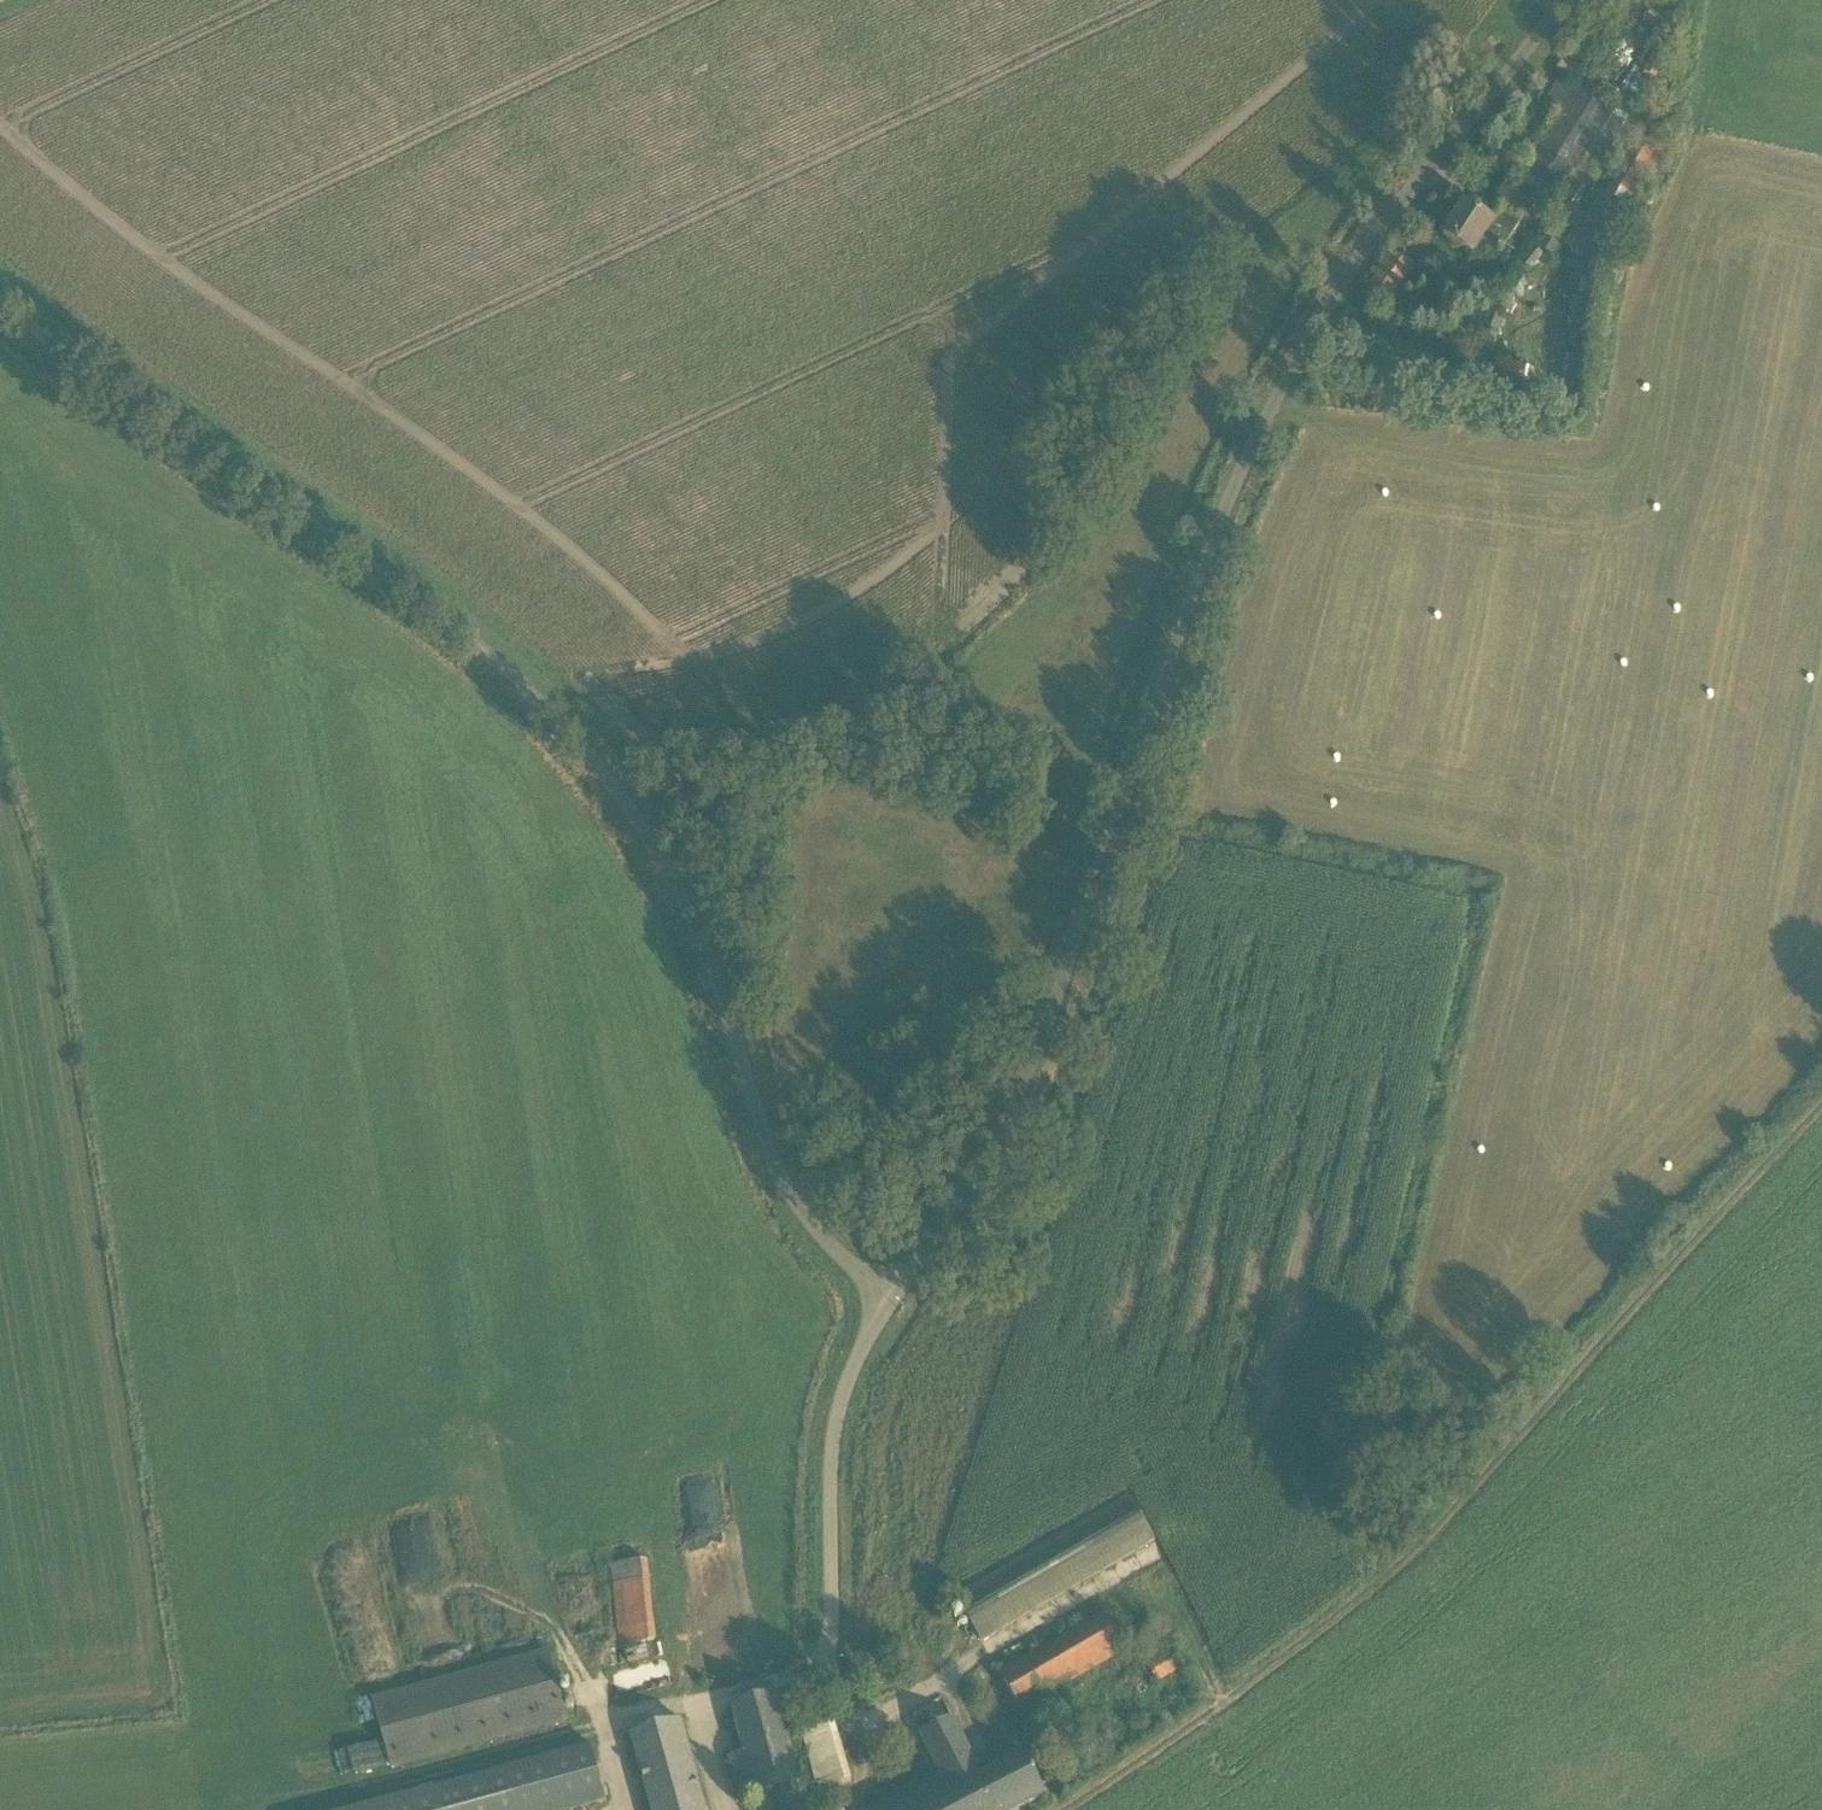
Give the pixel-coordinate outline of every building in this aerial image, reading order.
[(1614,115),(1576,90),(1501,206),(1504,208),(1493,224),(1465,206),(1444,238),(1473,257),(1483,242),(1501,254),(1523,220),(1539,230),(1614,115)] [(1637,200),(1667,151),(1643,136),(1572,253),(1600,270),(1635,212),(1637,200)] [(1365,298),(1370,302),(1382,310),(1412,266),(1395,254),(1365,298)] [(1130,1497),(977,1586),(957,1598),(982,1641),(1155,1540),(1130,1497)] [(622,1645),(658,1639),(647,1557),(610,1563),(622,1645)] [(1001,1675),(1021,1710),(1126,1649),(1105,1614),(1001,1675)] [(372,1699),(392,1770),(570,1721),(550,1650),(372,1699)] [(778,1809),(807,1809),(776,1695),(732,1707),(744,1753),(727,1758),(739,1800),(773,1791),(778,1809)] [(1024,1755),(983,1776),(953,1717),(920,1734),(941,1775),(924,1784),(919,1784),(867,1809),(1018,1809),(1046,1796),(1024,1755)] [(631,1735),(651,1809),(704,1809),(680,1721),(631,1735)] [(360,1809),(577,1809),(606,1802),(591,1746),(360,1809)]
